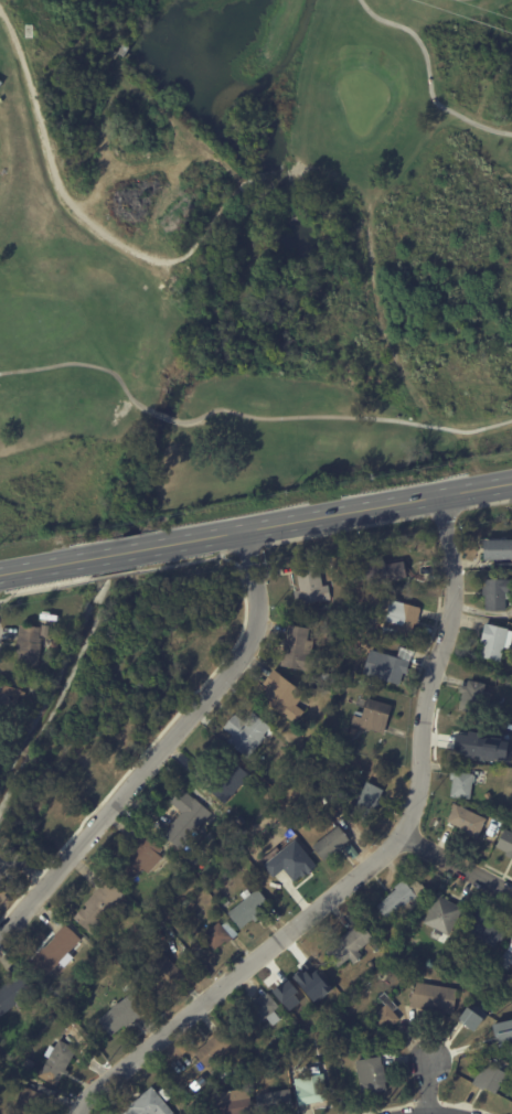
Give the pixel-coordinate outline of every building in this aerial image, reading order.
[(488,539),(511,539),(511,559),(497,559),(488,559),(488,539)] [(324,586),(330,585),(332,600),(323,601),(322,600),(299,603),(297,590),(302,590),(299,563),(321,560),(324,586)] [(406,574),(407,577),(370,583),(366,565),(387,561),(387,564),(404,561),(406,574)] [(490,578),(511,579),(511,598),(509,598),(509,610),(489,609),(489,595),(487,595),(487,593),(487,585),(490,585),(490,578)] [(420,606),(424,607),(415,640),(385,631),(394,599),(420,606)] [(511,630),(511,649),(506,647),(502,661),(482,656),(486,641),(484,641),(489,622),(490,623),(511,629),(511,630)] [(284,665),(294,623),(312,629),(310,640),(317,641),(313,653),(317,653),(312,672),(284,665)] [(18,650),(21,624),(42,626),(41,638),(44,638),(41,667),(20,665),(21,650),(18,650)] [(417,652),(412,667),(408,666),(402,685),(366,672),(374,649),(386,653),(391,640),(418,649),(417,652)] [(307,695),(298,705),(306,711),(296,722),(266,699),(274,689),(266,683),(278,668),(308,693),(307,695)] [(326,671),(338,674),(335,683),(323,679),(326,671)] [(462,708),(466,693),(460,692),(462,684),(469,686),(471,679),(489,683),(488,689),(491,690),(487,714),(462,708)] [(0,694),(0,690),(4,692),(6,685),(23,689),(23,690),(26,692),(24,705),(0,698),(0,694)] [(387,726),(385,733),(354,724),(358,710),(365,713),(370,698),(394,705),(387,726)] [(271,729),(267,735),(269,737),(250,758),(231,741),(236,735),(227,727),(239,714),(248,721),(257,711),(274,727),(271,729)] [(473,731),(479,732),(477,754),(458,752),(460,742),(459,742),(460,730),(473,731)] [(253,775),(227,804),(211,790),(236,761),(253,775)] [(477,774),(473,799),(454,796),(456,779),(454,779),(455,771),(477,774)] [(384,794),(383,796),(385,797),(384,800),(387,801),(385,805),(381,803),(380,806),(377,805),(370,821),(354,813),(370,781),(386,790),(384,794)] [(212,814),(181,849),(164,835),(183,814),(171,803),(183,790),(212,814)] [(332,799),(333,801),(326,804),(322,797),(330,794),(332,799)] [(465,808),(489,818),(480,836),(449,822),(457,804),(462,806),(462,805),(466,807),(465,808)] [(242,816),(247,821),(243,825),(238,821),(242,816)] [(341,826),(352,840),(327,861),(314,846),(341,826)] [(504,829),(495,848),(511,856),(511,833),(504,829)] [(136,879),(137,880),(134,885),(115,868),(146,833),(163,849),(159,854),(163,858),(150,874),(145,869),(136,879)] [(358,858),(356,859),(348,848),(354,844),(362,855),(358,858)] [(316,866),(312,868),(314,871),(306,879),(303,876),(297,882),(286,868),(307,850),(318,864),(316,866)] [(124,909),(118,906),(104,923),(108,928),(99,938),(77,918),(86,908),(87,909),(89,907),(87,904),(108,879),(131,899),(124,909)] [(419,881),(423,886),(424,885),(434,897),(406,919),(403,914),(399,918),(399,917),(392,922),(380,907),(391,898),(391,897),(398,890),(396,888),(406,880),(412,888),(419,881)] [(271,906),(262,914),(264,918),(258,922),(255,919),(244,929),(231,913),(260,889),(273,904),(271,906)] [(448,900),(466,909),(451,936),(426,923),(440,896),(448,900)] [(482,913),(490,917),(489,920),(500,925),(499,926),(510,931),(501,949),(469,933),(480,911),(482,913)] [(239,935),(231,943),(230,941),(217,951),(205,936),(222,922),(224,925),(230,921),(241,934),(239,935)] [(374,941),(360,952),(364,957),(355,965),(351,960),(341,968),(328,953),(341,942),(341,941),(362,922),(375,939),(374,941)] [(67,956),(44,982),(29,967),(45,947),(46,949),(57,936),(56,936),(66,924),(83,939),(67,956)] [(149,936),(153,941),(148,945),(145,941),(149,936)] [(182,975),(163,992),(146,971),(158,960),(149,951),(157,943),(184,974),(182,975)] [(501,965),(511,944),(511,968),(511,971),(501,965)] [(324,976),(299,998),(285,981),(303,964),(297,956),(302,952),(311,963),(313,962),(324,976)] [(17,1004),(0,1017),(0,989),(21,973),(35,992),(30,996),(18,1006),(17,1004)] [(416,1007),(412,1007),(416,982),(459,989),(455,1014),(416,1007)] [(122,988),(129,984),(134,989),(127,995),(122,988)] [(255,1029),(244,1016),(256,1005),(254,1004),(264,995),(266,997),(270,993),(281,1007),(255,1029)] [(399,1008),(395,1011),(403,1019),(386,1033),(373,1018),(387,1006),(381,998),(386,993),(399,1007),(399,1008)] [(146,1014),(128,1028),(127,1026),(114,1036),(100,1020),(115,1009),(114,1008),(119,1003),(120,1004),(132,995),(147,1013),(146,1014)] [(479,1015),(494,1028),(481,1043),(470,1033),(468,1035),(458,1026),(474,1007),(481,1013),(479,1015)] [(511,1042),(511,1019),(493,1024),(498,1045),(511,1042)] [(196,1053),(223,1032),(231,1042),(234,1040),(241,1049),(234,1054),(231,1050),(209,1068),(196,1053)] [(62,1040),(78,1049),(58,1086),(41,1076),(61,1040),(62,1040)] [(385,1068),(388,1083),(387,1083),(388,1091),(374,1093),(373,1090),(363,1092),(358,1061),(383,1057),(384,1064),(385,1064),(385,1068)] [(492,1063),(510,1073),(499,1094),(488,1088),(487,1090),(476,1083),(490,1058),(494,1061),(492,1063)] [(29,1059),(38,1064),(33,1072),(24,1067),(29,1059)] [(259,1065),(268,1060),(273,1067),(263,1072),(259,1065)] [(312,1104),(300,1106),(296,1080),(324,1074),(330,1101),(312,1104)] [(51,1105),(48,1113),(37,1113),(19,1107),(25,1086),(40,1092),(42,1085),(60,1091),(58,1093),(54,1106),(51,1105)] [(153,1086),(176,1113),(126,1113),(132,1108),(129,1106),(153,1086)] [(250,1089),(255,1113),(217,1113),(213,1095),(250,1089)] [(277,1112),(263,1113),(258,1095),(291,1089),(296,1108),(277,1112)] [(204,1102),(206,1113),(194,1113),(192,1105),(204,1102)]
